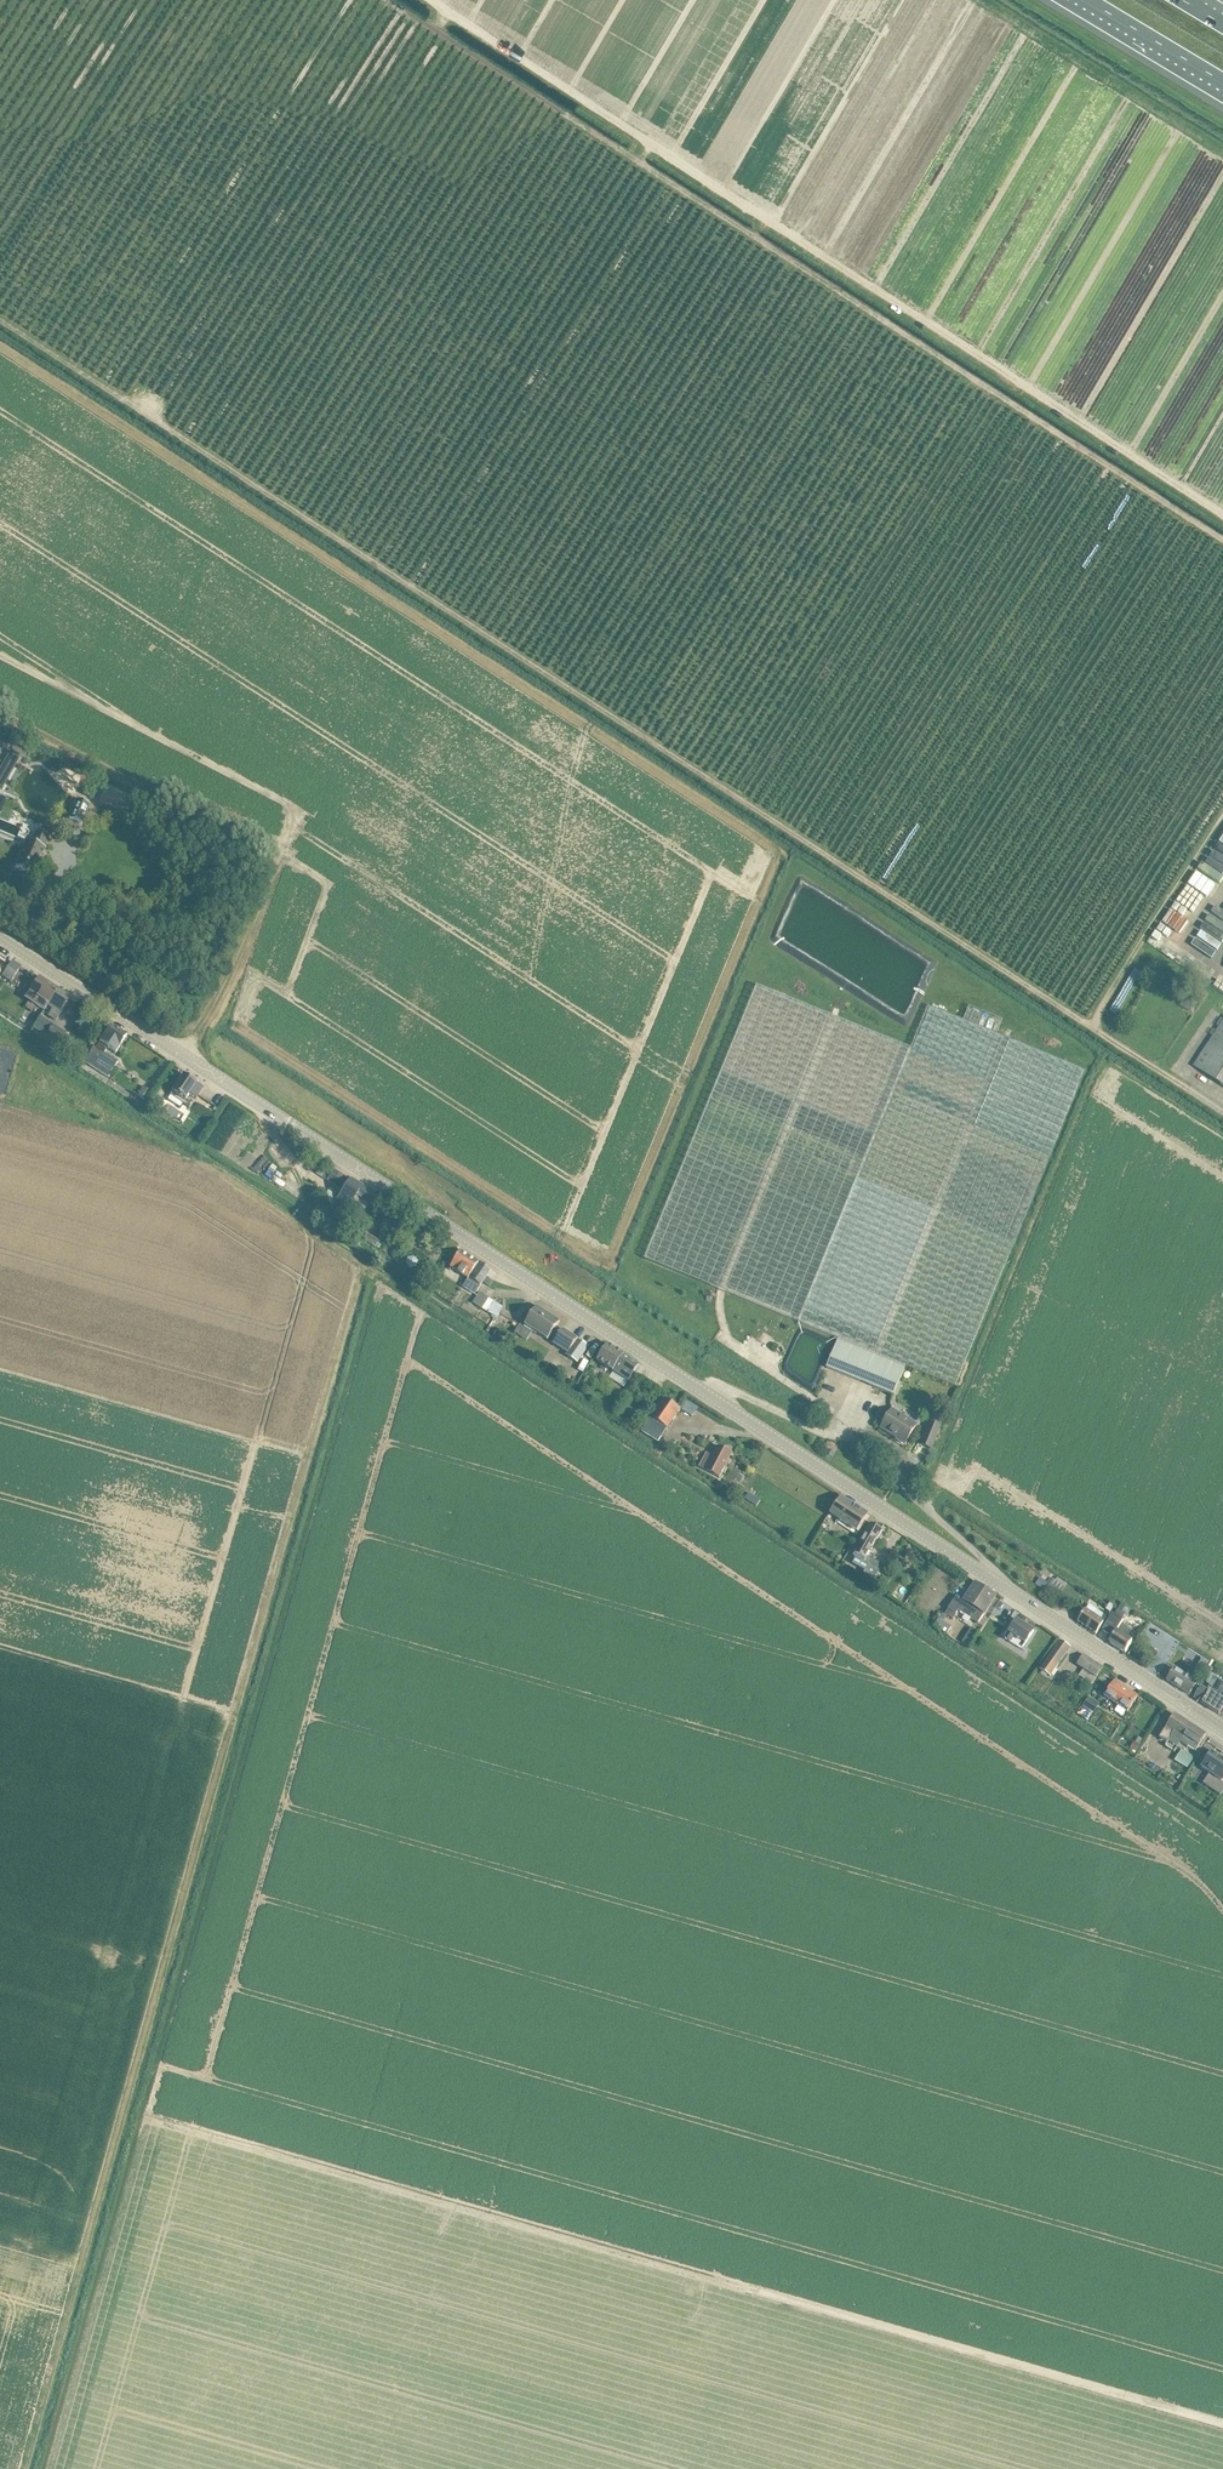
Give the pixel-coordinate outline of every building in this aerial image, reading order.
[(82,824),(90,805),(77,800),(69,819),(82,824)] [(43,848),(49,835),(38,830),(33,843),(27,840),(15,867),(35,875),(46,849),(43,848)] [(11,983),(20,967),(12,962),(3,978),(11,983)] [(24,969),(16,977),(26,988),(34,980),(24,969)] [(44,1012),(47,1007),(58,989),(40,978),(31,991),(25,1000),(40,1010),(44,1012)] [(928,1007),(911,1049),(757,985),(645,1259),(799,1322),(839,1339),(827,1368),(894,1396),(906,1366),(956,1387),(1085,1072),(997,1035),(1003,1019),(969,1006),(963,1022),(928,1007)] [(56,1021),(71,997),(58,989),(47,1007),(53,1011),(52,1013),(51,1013),(49,1016),(56,1021)] [(847,1009),(866,1014),(868,1006),(849,1001),(847,1009)] [(1193,1013),(1198,1008),(1192,1002),(1187,1006),(1193,1013)] [(60,1044),(66,1033),(41,1018),(34,1029),(60,1044)] [(1218,1032),(1195,1067),(1222,1086),(1222,1024),(1218,1032)] [(116,1053),(127,1035),(111,1025),(97,1045),(106,1051),(108,1048),(116,1053)] [(90,1053),(96,1043),(93,1041),(84,1056),(82,1055),(78,1062),(83,1064),(84,1062),(90,1053)] [(90,1053),(84,1062),(108,1077),(113,1069),(118,1061),(105,1053),(106,1051),(97,1045),(96,1047),(95,1046),(90,1054),(90,1053)] [(183,1075),(172,1092),(185,1101),(183,1104),(190,1108),(196,1100),(203,1088),(183,1075)] [(289,1168),(297,1160),(283,1146),(275,1154),(289,1168)] [(364,1212),(375,1195),(350,1179),(333,1168),(330,1173),(320,1167),(316,1173),(326,1180),(343,1190),(333,1206),(346,1214),(352,1204),(364,1212)] [(286,1176),(282,1182),(290,1188),(295,1182),(286,1176)] [(383,1212),(390,1203),(379,1195),(372,1204),(383,1212)] [(316,1211),(325,1217),(331,1221),(336,1212),(321,1202),(316,1211)] [(476,1294),(491,1269),(461,1251),(451,1268),(468,1279),(463,1287),(476,1294)] [(422,1268),(427,1259),(418,1254),(413,1263),(422,1268)] [(497,1318),(504,1307),(480,1293),(473,1304),(497,1318)] [(553,1320),(547,1316),(549,1314),(537,1307),(526,1325),(548,1340),(560,1321),(554,1318),(553,1320)] [(568,1353),(578,1339),(563,1329),(554,1344),(568,1353)] [(568,1353),(567,1356),(578,1363),(588,1346),(578,1339),(568,1353)] [(629,1382),(640,1365),(608,1345),(598,1362),(629,1382)] [(659,1443),(681,1408),(664,1398),(642,1433),(659,1443)] [(692,1416),(698,1407),(687,1400),(681,1409),(692,1416)] [(906,1444),(917,1425),(893,1410),(881,1428),(906,1444)] [(932,1450),(941,1428),(930,1424),(921,1445),(932,1450)] [(725,1467),(732,1453),(719,1447),(713,1458),(707,1455),(708,1453),(707,1453),(700,1468),(720,1478),(725,1467)] [(857,1531),(868,1514),(842,1497),(831,1514),(857,1531)] [(854,1556),(870,1565),(865,1574),(874,1579),(882,1565),(867,1557),(882,1530),(872,1524),(854,1556)] [(1056,1582),(1066,1590),(1073,1581),(1063,1574),(1056,1582)] [(904,1582),(898,1589),(906,1596),(912,1589),(904,1582)] [(996,1595),(976,1583),(965,1601),(957,1596),(945,1615),(953,1620),(958,1611),(978,1624),(996,1595)] [(1056,1600),(1062,1592),(1050,1584),(1045,1592),(1056,1600)] [(1118,1609),(1115,1615),(1122,1619),(1125,1614),(1118,1609)] [(1096,1634),(1099,1629),(1104,1623),(1085,1611),(1078,1622),(1096,1634)] [(1112,1614),(1102,1631),(1109,1636),(1106,1641),(1125,1653),(1132,1643),(1116,1632),(1123,1622),(1112,1614)] [(1026,1643),(1034,1631),(1017,1620),(1005,1639),(1011,1642),(1015,1636),(1026,1643)] [(1050,1677),(1070,1647),(1060,1641),(1040,1670),(1050,1677)] [(1092,1685),(1097,1678),(1104,1668),(1084,1655),(1077,1665),(1084,1670),(1080,1676),(1092,1685)] [(1191,1660),(1185,1669),(1199,1679),(1206,1669),(1191,1660)] [(1008,1672),(1011,1666),(1002,1661),(998,1667),(1008,1672)] [(1189,1695),(1196,1685),(1197,1684),(1174,1669),(1167,1681),(1189,1695)] [(1219,1715),(1220,1713),(1222,1715),(1222,1687),(1217,1682),(1218,1680),(1212,1675),(1206,1684),(1210,1686),(1207,1691),(1201,1687),(1194,1698),(1203,1704),(1219,1715)] [(1114,1681),(1109,1688),(1104,1696),(1128,1712),(1138,1696),(1114,1681)] [(1091,1718),(1105,1711),(1098,1698),(1084,1705),(1091,1718)] [(1195,1752),(1206,1735),(1175,1715),(1160,1738),(1167,1743),(1165,1747),(1175,1752),(1180,1742),(1195,1752)] [(1194,1758),(1181,1750),(1174,1761),(1187,1769),(1194,1758)] [(1222,1779),(1222,1759),(1212,1752),(1202,1768),(1222,1781),(1222,1779)]
